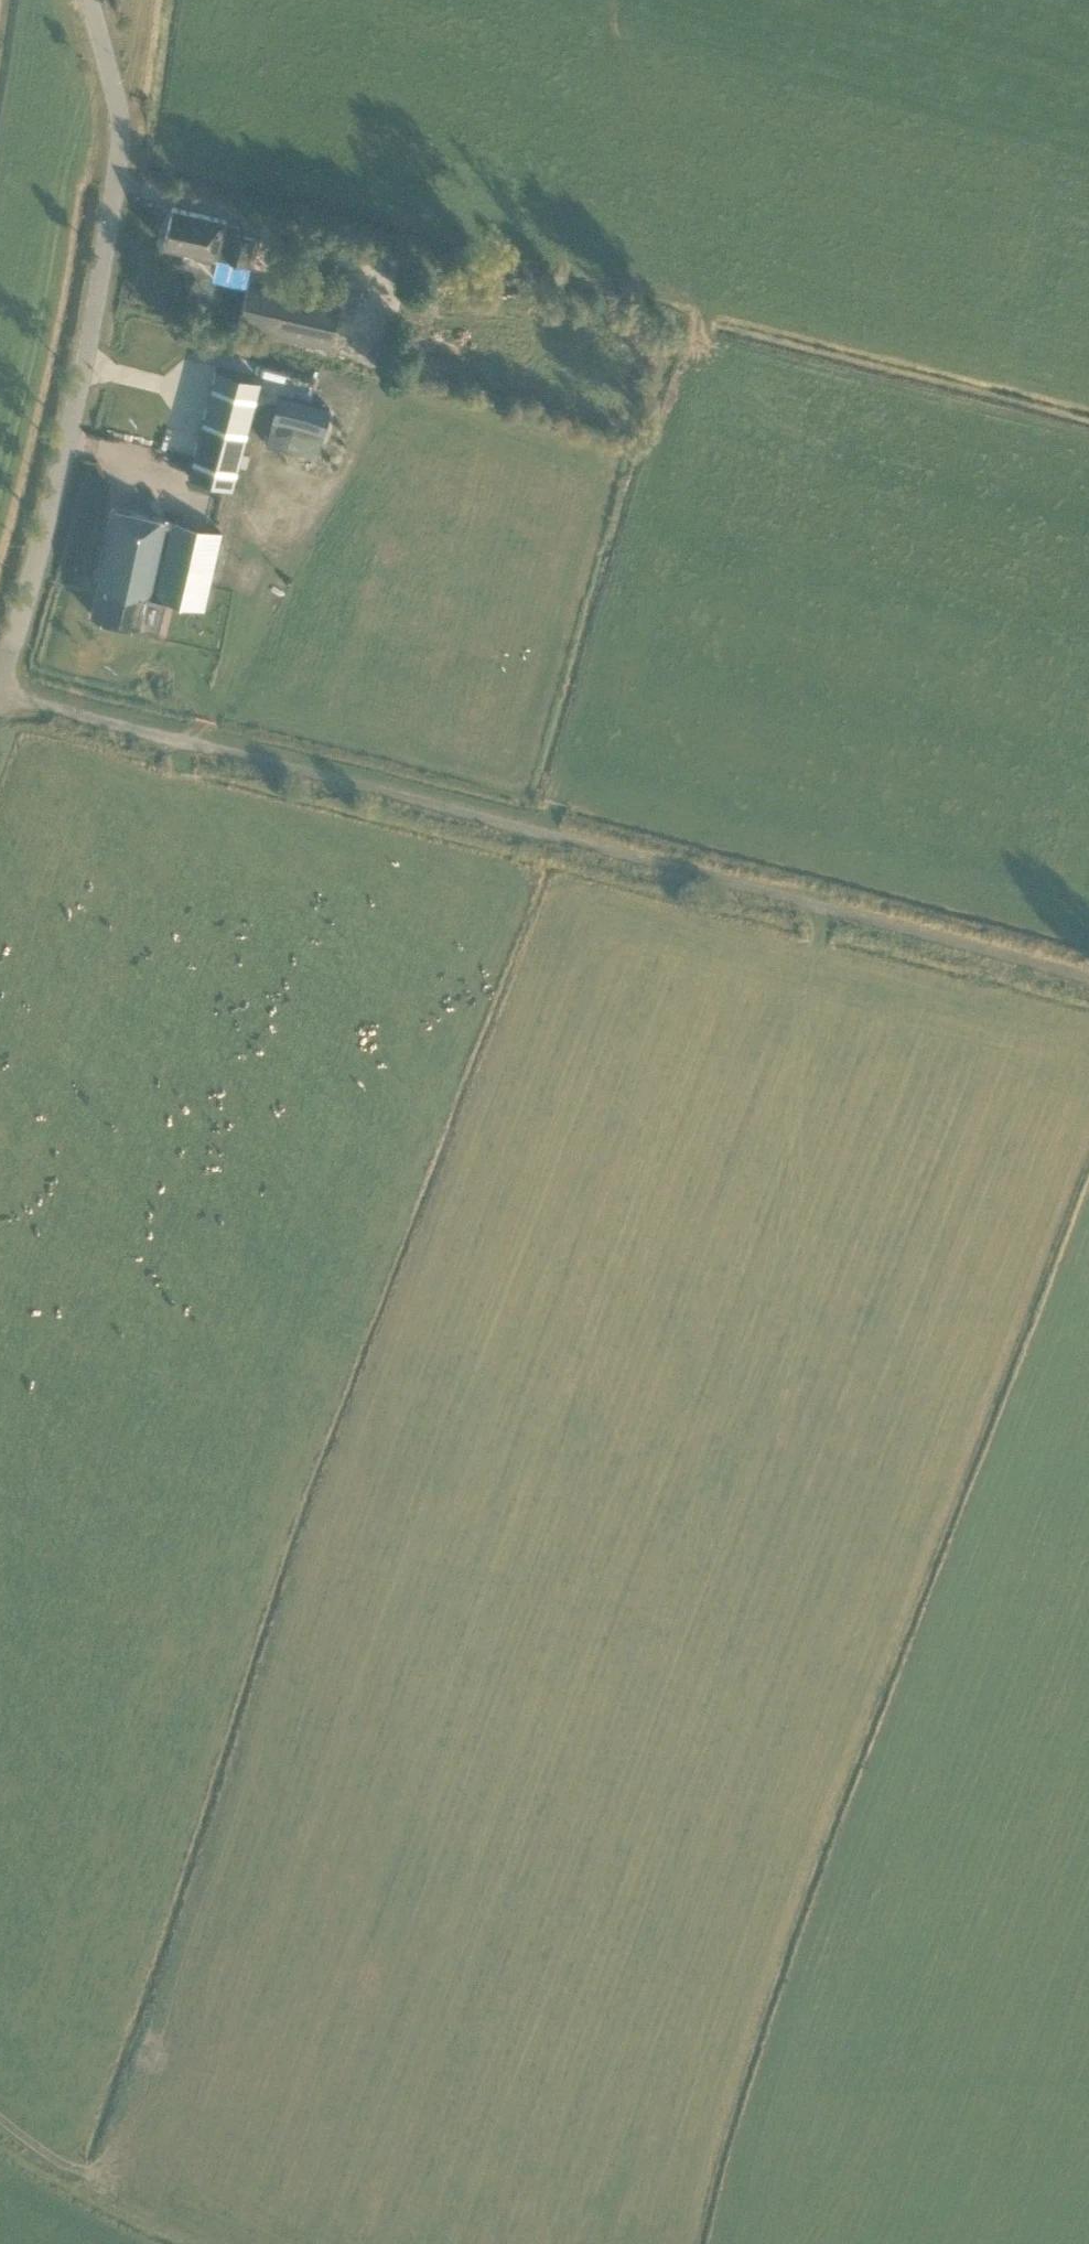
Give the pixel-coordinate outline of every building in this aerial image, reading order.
[(233,230),(232,238),(219,234),(223,217),(171,204),(162,242),(243,263),(250,234),(233,230)] [(200,426),(187,473),(233,485),(259,377),(215,366),(200,426)] [(325,415),(271,401),(258,451),(279,456),(285,435),(318,444),(325,415)] [(92,613),(138,624),(163,516),(112,504),(95,574),(101,576),(92,613)] [(221,529),(170,517),(152,596),(203,607),(221,529)]
